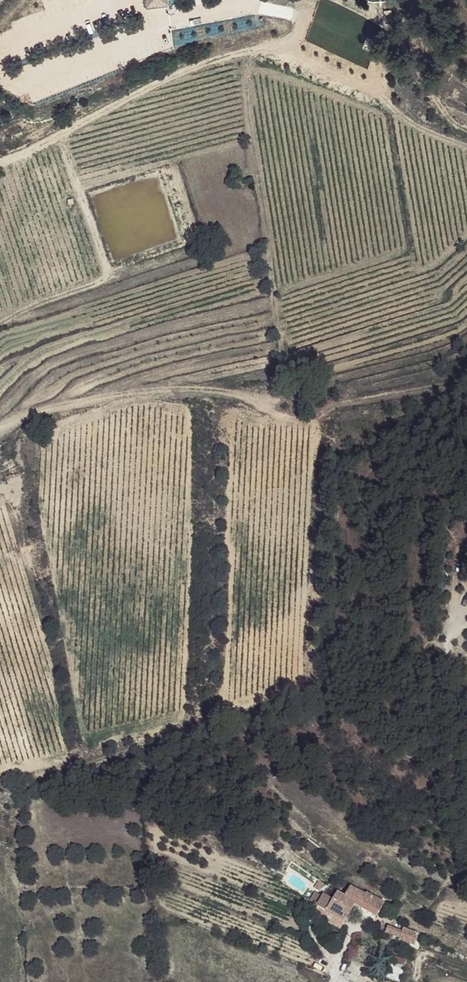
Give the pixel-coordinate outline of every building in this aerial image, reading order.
[(345,897),(336,893),(326,911),(346,921),(355,905),(377,915),(383,903),(366,893),(364,895),(350,888),(345,897)] [(417,934),(384,923),(381,934),(414,944),(417,934)]
